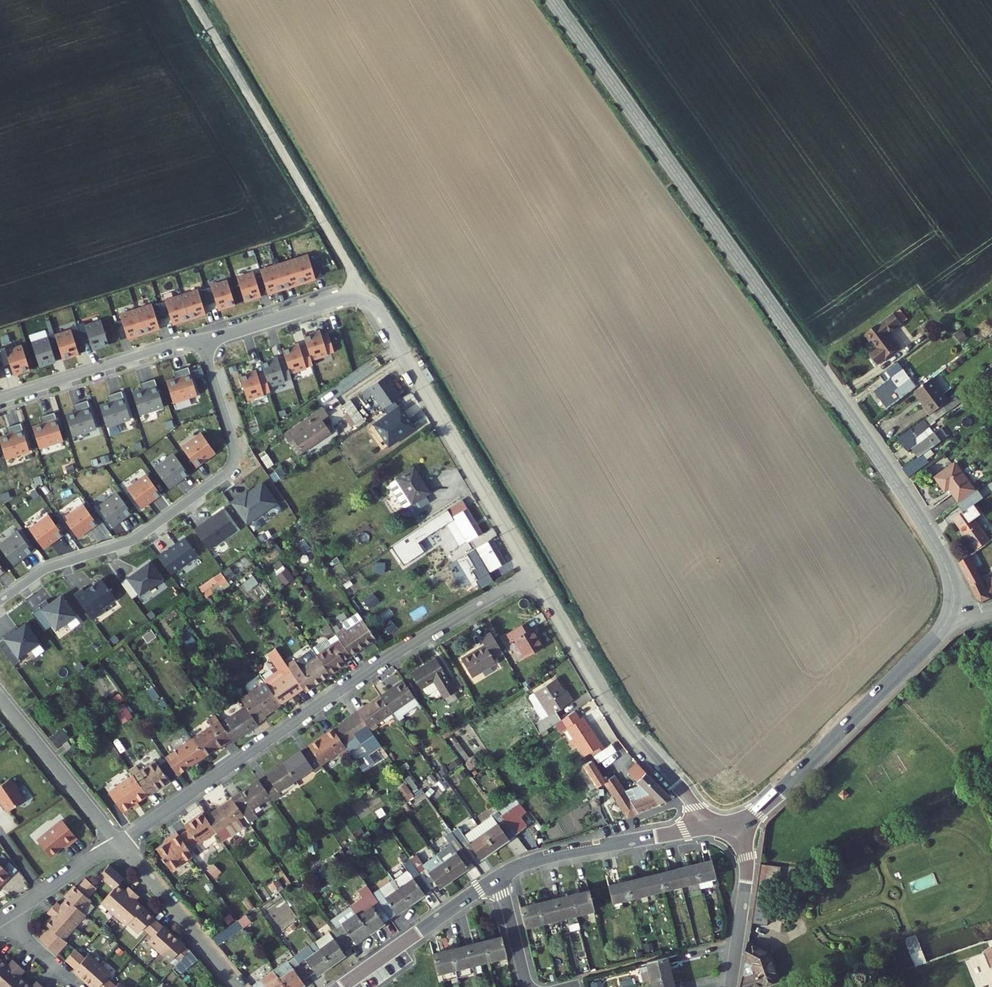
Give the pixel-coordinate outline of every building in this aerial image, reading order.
[(303,285),(323,279),(318,264),(312,266),(311,262),(297,266),(303,285)] [(285,291),(303,285),(297,266),(280,271),(285,291)] [(267,297),(285,291),(280,271),(261,277),(263,282),(267,297)] [(245,304),(267,297),(263,282),(256,283),(256,279),(240,284),(245,304)] [(212,313),(236,307),(231,285),(213,290),(214,296),(208,297),(212,313)] [(192,319),(212,313),(208,297),(203,299),(202,293),(186,298),(192,319)] [(168,327),(192,319),(186,298),(169,303),(170,309),(164,311),(168,327)] [(146,334),(168,327),(164,311),(157,313),(155,307),(140,312),(146,334)] [(119,342),(146,334),(140,312),(122,318),(123,323),(116,325),(119,342)] [(892,315),(862,337),(867,344),(869,342),(875,350),(867,356),(875,367),(895,352),(887,342),(886,343),(883,339),(900,327),(892,315)] [(81,333),(75,336),(80,352),(86,350),(89,360),(106,354),(99,332),(83,337),(81,333)] [(80,352),(75,336),(68,338),(69,341),(53,347),(57,359),(60,369),(77,364),(74,354),(80,352)] [(315,339),(299,344),(302,354),(306,367),(329,359),(323,341),(316,343),(315,339)] [(53,347),(52,343),(45,345),(46,349),(30,354),(38,376),(54,371),(51,361),(57,359),(53,347)] [(281,367),(285,380),(308,372),(306,367),(302,354),(295,356),(294,352),(278,358),(281,367)] [(2,377),(8,375),(12,385),(28,379),(21,357),(5,362),(3,358),(0,359),(0,372),(2,377)] [(896,364),(877,377),(883,384),(872,392),(886,411),(901,400),(887,380),(901,371),(896,364)] [(257,371),(264,393),(287,386),(285,380),(281,367),(274,369),(273,366),(257,371)] [(194,404),(185,376),(177,379),(179,386),(173,388),(163,391),(170,412),(194,404)] [(170,381),(173,388),(179,386),(177,379),(170,381)] [(236,384),(243,406),(265,399),(264,393),(260,380),(253,382),(252,379),(236,384)] [(929,379),(911,393),(921,406),(918,408),(926,418),(947,403),(929,379)] [(394,401),(379,380),(357,397),(361,403),(368,398),(378,412),(394,401)] [(161,416),(152,388),(144,391),(146,398),(140,400),(130,403),(137,424),(161,416)] [(137,393),(140,400),(146,398),(144,391),(137,393)] [(341,406),(351,426),(362,420),(352,400),(341,406)] [(128,429),(119,401),(111,403),(114,410),(107,412),(97,416),(104,436),(128,429)] [(105,405),(107,412),(114,410),(111,403),(105,405)] [(414,433),(398,409),(372,426),(388,450),(414,433)] [(95,438),(85,410),(78,413),(80,420),(73,422),(64,425),(71,446),(95,438)] [(78,413),(71,415),(73,422),(80,420),(78,413)] [(320,424),(314,416),(302,424),(307,433),(288,446),(297,459),(325,440),(316,427),(320,424)] [(62,450),(53,422),(45,425),(47,432),(40,434),(31,437),(38,458),(62,450)] [(910,453),(916,460),(900,472),(906,481),(924,468),(918,460),(938,445),(921,422),(896,441),(907,456),(910,453)] [(45,425),(38,427),(40,434),(47,432),(45,425)] [(19,433),(12,436),(14,443),(7,445),(0,447),(0,455),(5,469),(29,461),(19,433)] [(12,436),(5,438),(7,445),(14,443),(12,436)] [(198,440),(178,455),(192,473),(211,458),(198,440)] [(171,462),(152,476),(165,494),(185,480),(171,462)] [(955,465),(934,480),(945,495),(949,492),(959,506),(975,494),(955,465)] [(424,503),(408,477),(385,491),(384,495),(398,517),(401,517),(405,524),(412,521),(407,513),(424,503)] [(144,482),(124,496),(138,514),(157,500),(144,482)] [(270,512),(256,493),(239,505),(238,503),(228,510),(244,531),(270,512)] [(115,500),(95,515),(109,533),(128,519),(115,500)] [(971,508),(953,521),(976,552),(988,543),(973,522),(979,518),(971,508)] [(480,548),(458,512),(422,534),(430,546),(456,530),(471,554),(480,548)] [(82,513),(62,527),(76,545),(95,531),(82,513)] [(221,517),(192,538),(207,558),(216,551),(235,537),(221,517)] [(48,524),(28,538),(42,556),(61,542),(48,524)] [(0,553),(0,557),(12,573),(31,559),(18,540),(0,553)] [(988,543),(976,552),(961,563),(975,584),(982,600),(985,601),(991,599),(991,577),(986,580),(979,569),(991,561),(991,541),(988,543)] [(164,558),(156,563),(169,581),(195,562),(183,545),(164,559),(164,558)] [(502,577),(487,552),(469,563),(483,588),(502,577)] [(448,560),(430,569),(436,581),(469,563),(464,555),(450,563),(448,560)] [(283,562),(273,568),(285,588),(295,581),(283,562)] [(375,566),(378,576),(390,573),(387,563),(375,566)] [(148,569),(120,590),(131,605),(138,600),(139,602),(161,586),(148,569)] [(198,587),(206,599),(229,583),(220,571),(198,587)] [(433,592),(459,577),(456,571),(430,587),(433,592)] [(241,584),(246,592),(259,584),(253,575),(241,584)] [(479,594),(475,586),(464,593),(468,600),(479,594)] [(82,596),(74,602),(93,629),(103,621),(101,619),(117,607),(101,587),(85,599),(82,596)] [(41,615),(32,621),(45,638),(53,632),(57,637),(76,623),(62,604),(50,612),(47,608),(39,613),(41,615)] [(341,628),(342,634),(333,640),(334,641),(337,647),(349,664),(372,647),(353,619),(341,628)] [(179,631),(185,644),(195,640),(189,627),(179,631)] [(524,640),(520,633),(499,647),(503,654),(507,651),(519,670),(538,658),(526,639),(524,640)] [(8,642),(0,648),(15,668),(36,653),(22,634),(9,644),(8,642)] [(326,646),(330,652),(337,647),(334,641),(326,646)] [(496,656),(486,641),(477,647),(480,652),(458,666),(471,685),(492,671),(487,662),(496,656)] [(343,668),(349,664),(337,647),(330,652),(326,646),(325,645),(310,655),(316,665),(329,683),(346,671),(343,668)] [(280,713),(303,696),(286,673),(275,657),(267,662),(283,685),(268,695),(280,713)] [(314,694),(329,683),(316,665),(300,677),(294,668),(286,673),(303,696),(311,690),(314,694)] [(432,667),(408,681),(419,696),(424,701),(427,702),(436,696),(441,705),(452,698),(432,667)] [(458,677),(451,681),(455,688),(462,685),(458,677)] [(557,728),(552,719),(567,710),(552,687),(525,704),(524,706),(528,714),(527,713),(526,716),(528,716),(535,728),(528,733),(534,742),(551,732),(557,728)] [(311,690),(303,696),(305,700),(314,694),(311,690)] [(412,707),(398,690),(379,703),(390,719),(392,721),(412,707)] [(267,722),(280,713),(268,695),(264,691),(241,708),(246,715),(255,727),(265,719),(267,722)] [(113,710),(122,724),(133,717),(123,703),(113,710)] [(376,729),(390,719),(379,703),(357,719),(370,738),(379,731),(376,729)] [(258,733),(255,727),(246,715),(220,733),(231,748),(233,751),(258,733)] [(370,738),(357,719),(333,735),(345,753),(357,745),(362,751),(374,743),(370,738)] [(576,727),(571,719),(557,728),(562,736),(582,768),(599,757),(579,725),(576,727)] [(205,765),(231,748),(220,733),(214,724),(208,728),(212,733),(192,747),(205,765)] [(557,728),(551,732),(556,740),(562,736),(557,728)] [(348,757),(345,753),(333,735),(308,753),(310,756),(321,772),(338,760),(340,763),(348,757)] [(178,784),(205,765),(192,747),(165,765),(178,784)] [(323,774),(321,772),(310,756),(304,761),(301,757),(284,769),(296,785),(311,774),(315,780),(323,774)] [(172,788),(157,767),(142,777),(138,772),(131,777),(135,783),(148,801),(150,804),(172,788)] [(595,795),(603,790),(589,768),(581,773),(595,795)] [(278,797),(296,785),(284,769),(266,781),(269,784),(261,790),(268,800),(273,807),(281,801),(278,797)] [(640,778),(637,774),(625,785),(628,789),(640,778)] [(612,783),(603,790),(626,826),(655,817),(667,805),(640,778),(628,789),(639,800),(625,810),(612,783)] [(123,818),(148,801),(135,783),(111,800),(123,818)] [(0,792),(0,803),(10,817),(27,805),(11,784),(0,792)] [(249,814),(268,800),(261,790),(258,787),(233,805),(249,827),(250,829),(256,824),(249,814)] [(233,805),(206,824),(216,838),(222,841),(249,827),(233,805)] [(500,819),(514,839),(526,831),(519,823),(525,817),(518,808),(500,819)] [(500,819),(498,817),(478,831),(494,854),(514,839),(500,819)] [(189,856),(216,838),(206,824),(203,821),(187,832),(190,836),(180,843),(189,856)] [(67,826),(41,845),(53,863),(67,853),(68,855),(81,846),(67,826)] [(481,863),(494,854),(478,831),(465,841),(459,832),(452,837),(472,865),(478,860),(481,863)] [(467,867),(472,865),(452,837),(451,835),(444,840),(448,846),(434,855),(453,882),(469,870),(467,867)] [(180,843),(178,840),(166,849),(168,852),(180,843)] [(194,863),(189,856),(180,843),(168,852),(160,857),(174,878),(194,863)] [(439,891),(453,882),(434,855),(421,865),(414,856),(408,860),(431,894),(438,889),(439,891)] [(411,908),(431,894),(408,860),(401,865),(409,875),(394,885),(411,908)] [(2,892),(3,893),(19,875),(3,861),(0,864),(0,894),(2,892)] [(710,864),(692,868),(699,893),(711,890),(709,882),(714,881),(710,864)] [(692,868),(675,873),(680,890),(685,889),(687,896),(699,893),(692,868)] [(134,885),(119,870),(108,882),(123,895),(127,892),(134,885)] [(663,895),(680,890),(675,873),(658,877),(663,895)] [(646,899),(663,895),(658,877),(641,882),(646,899)] [(629,904),(646,899),(641,882),(624,886),(629,904)] [(106,894),(95,884),(87,893),(98,903),(106,894)] [(391,922),(411,908),(394,885),(393,884),(373,898),(374,899),(391,922)] [(611,909),(629,904),(624,886),(606,891),(611,909)] [(87,893),(84,891),(74,901),(89,917),(100,905),(98,903),(87,893)] [(127,892),(112,907),(124,918),(143,898),(138,893),(133,898),(127,892)] [(361,899),(365,905),(374,899),(373,898),(370,893),(361,899)] [(593,915),(588,895),(568,900),(573,920),(593,915)] [(771,897),(755,895),(754,904),(769,907),(771,897)] [(124,918),(135,929),(136,928),(150,914),(144,908),(148,903),(143,898),(124,918)] [(370,937),(391,922),(374,899),(365,905),(353,914),(370,937)] [(557,924),(573,920),(568,900),(552,904),(557,924)] [(82,931),(92,920),(89,917),(76,904),(70,910),(65,906),(60,911),(82,931)] [(540,929),(557,924),(552,904),(535,909),(540,929)] [(754,904),(750,926),(766,929),(769,907),(754,904)] [(523,933),(540,929),(535,909),(518,913),(523,933)] [(70,944),(82,931),(60,911),(55,917),(60,921),(53,928),(70,944)] [(350,951),(370,937),(353,914),(351,911),(331,925),(336,932),(350,951)] [(152,935),(161,925),(150,914),(136,928),(149,939),(152,935)] [(246,914),(212,937),(218,945),(251,923),(246,914)] [(171,934),(161,925),(152,935),(161,944),(171,934)] [(46,942),(64,958),(74,947),(70,944),(56,931),(46,942)] [(250,940),(244,932),(221,948),(228,957),(250,940)] [(344,955),(350,951),(336,932),(316,946),(333,970),(347,959),(344,955)] [(158,947),(168,957),(181,943),(171,933),(171,934),(161,944),(158,947)] [(503,962),(498,942),(481,946),(486,966),(503,962)] [(168,957),(179,967),(182,963),(187,968),(197,957),(181,943),(168,957)] [(318,980),(333,970),(316,946),(296,961),(310,980),(316,976),(318,980)] [(470,971),(486,966),(481,946),(464,950),(470,971)] [(741,986),(767,986),(778,983),(766,953),(747,948),(747,950),(741,986)] [(447,955),(455,985),(468,981),(466,972),(470,971),(464,950),(447,955)] [(72,963),(83,973),(92,963),(81,953),(72,963)] [(447,955),(429,960),(434,979),(440,978),(442,986),(447,986),(455,985),(447,955)] [(11,964),(5,959),(4,960),(0,957),(0,977),(11,964)] [(206,968),(197,957),(187,968),(179,977),(186,985),(206,968)] [(104,970),(94,961),(82,975),(92,984),(104,970)] [(310,980),(296,961),(289,966),(289,965),(275,976),(283,986),(305,986),(304,985),(310,980)] [(671,979),(667,962),(648,967),(648,970),(640,972),(643,986),(652,984),(671,979)] [(27,969),(21,964),(15,970),(10,965),(0,977),(0,986),(1,986),(11,986),(27,969)] [(33,986),(28,982),(34,975),(27,969),(11,986),(33,986)] [(114,978),(104,970),(92,984),(95,986),(106,986),(114,978)] [(275,976),(259,986),(283,986),(275,976)] [(671,979),(652,984),(653,986),(673,986),(671,979)]
